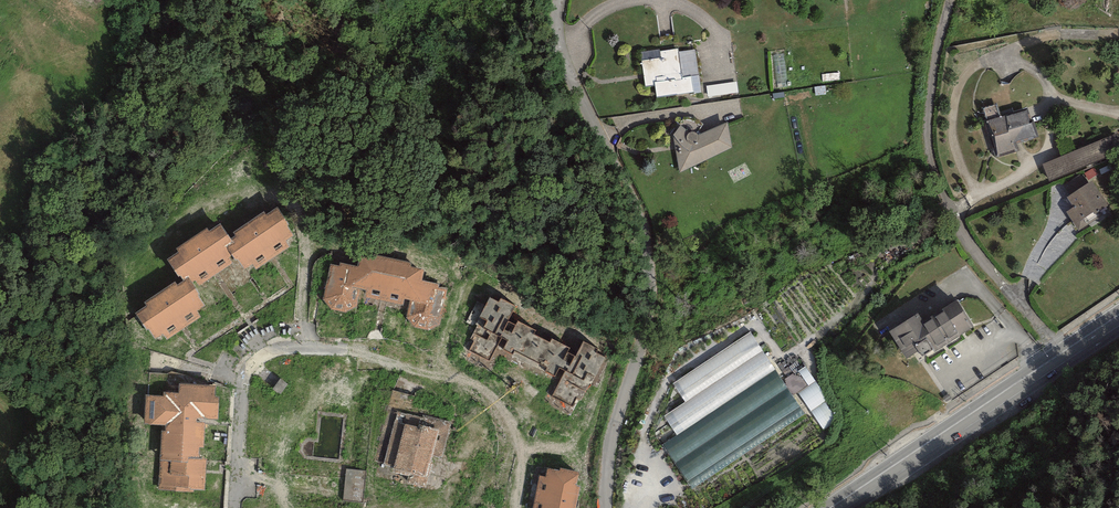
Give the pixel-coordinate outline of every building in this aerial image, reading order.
[(660,54),(660,46),(642,47),(643,55),(660,54)] [(647,56),(650,105),(690,102),(687,53),(647,56)] [(708,94),(738,91),(737,81),(707,83),(708,94)] [(984,118),(993,149),(1038,136),(1029,105),(984,118)] [(721,118),(674,140),(688,169),(735,146),(721,118)] [(1042,157),(1048,176),(1118,154),(1118,144),(1116,134),(1042,157)] [(1090,184),(1066,198),(1082,227),(1106,213),(1090,184)] [(274,208),(231,240),(251,266),(294,234),(274,208)] [(174,254),(203,288),(237,258),(209,224),(174,254)] [(337,249),(323,310),(435,335),(449,274),(337,249)] [(137,310),(160,344),(210,312),(187,277),(137,310)] [(955,292),(892,329),(912,364),(976,327),(955,292)] [(497,298),(467,352),(571,408),(600,354),(497,298)] [(790,373),(818,428),(836,418),(809,364),(790,373)] [(210,491),(214,383),(164,382),(160,489),(210,491)] [(408,417),(395,469),(435,479),(448,427),(408,417)] [(535,507),(573,507),(581,471),(544,464),(535,507)]
